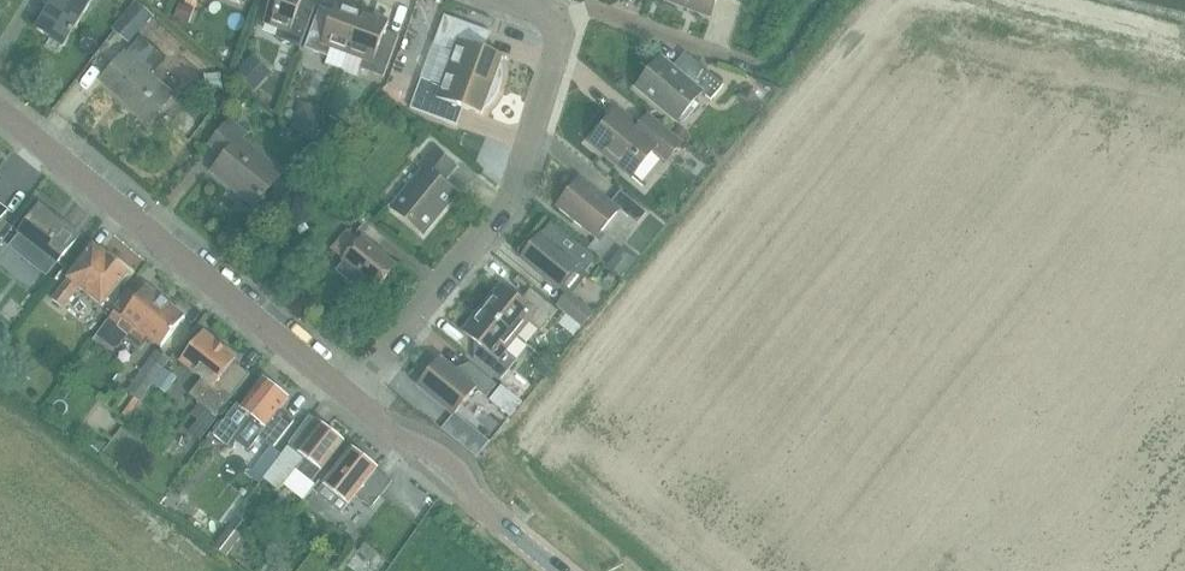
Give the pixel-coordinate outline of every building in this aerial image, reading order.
[(36,29),(64,46),(91,1),(90,0),(53,0),(36,29)] [(263,23),(280,29),(277,38),(300,46),(315,5),(302,0),(271,0),(263,23)] [(663,0),(710,17),(716,0),(663,0)] [(319,6),(304,48),(327,57),(324,66),(340,72),(347,54),(362,11),(336,1),(333,11),(319,6)] [(135,2),(113,28),(130,42),(152,17),(135,2)] [(347,54),(340,72),(356,78),(359,68),(383,77),(398,35),(385,30),(388,20),(362,11),(347,54)] [(453,52),(447,69),(499,88),(501,74),(501,61),(502,56),(476,46),(483,29),(444,15),(433,44),(453,52)] [(125,54),(101,81),(148,122),(172,94),(150,75),(166,57),(141,35),(125,54)] [(661,58),(636,87),(677,121),(701,92),(710,100),(723,84),(684,52),(672,67),(661,58)] [(249,58),(236,72),(255,89),(268,75),(249,58)] [(499,88),(447,69),(440,86),(420,78),(410,108),(449,122),(455,105),(481,114),(483,109),(492,100),(499,88)] [(336,103),(340,79),(317,76),(314,100),(336,103)] [(320,105),(298,100),(293,123),(312,139),(320,105)] [(618,110),(590,143),(631,176),(653,149),(666,160),(681,143),(648,115),(638,126),(618,110)] [(342,121),(328,114),(315,141),(326,151),(342,121)] [(229,120),(209,144),(224,157),(212,172),(254,207),(282,173),(240,139),(245,134),(229,120)] [(424,171),(393,208),(422,232),(454,194),(441,184),(455,167),(433,149),(418,166),(424,171)] [(611,202),(580,177),(556,207),(595,238),(619,209),(637,224),(646,212),(620,191),(611,202)] [(20,233),(9,247),(46,275),(57,262),(79,234),(66,224),(64,227),(39,207),(19,233),(20,233)] [(551,222),(521,258),(558,288),(577,264),(585,271),(596,258),(551,222)] [(342,259),(343,261),(335,270),(367,296),(374,287),(376,288),(396,265),(361,236),(342,259)] [(112,309),(127,290),(119,283),(128,272),(107,255),(106,256),(94,246),(52,299),(62,307),(78,287),(102,306),(103,303),(112,309)] [(589,270),(578,280),(602,305),(613,295),(589,270)] [(481,307),(517,336),(529,321),(540,330),(557,309),(530,288),(521,299),(501,283),(481,307)] [(137,298),(127,290),(112,309),(114,310),(97,336),(112,348),(121,346),(133,356),(148,337),(160,347),(185,317),(146,286),(137,298)] [(568,293),(557,306),(582,325),(592,313),(568,293)] [(517,336),(481,307),(462,331),(482,347),(472,359),(499,380),(516,360),(505,350),(517,336)] [(197,439),(249,374),(233,361),(236,358),(203,331),(179,361),(201,378),(188,394),(198,402),(189,413),(195,418),(186,429),(197,439)] [(125,389),(138,398),(169,357),(156,347),(125,389)] [(440,358),(418,386),(454,415),(475,389),(486,397),(496,384),(469,363),(460,375),(440,358)] [(531,392),(543,376),(522,360),(510,375),(531,392)] [(237,403),(213,435),(228,446),(251,416),(265,427),(258,436),(273,447),(293,421),(279,410),(288,398),(263,379),(241,407),(237,403)] [(489,400),(511,418),(523,403),(501,385),(489,400)] [(345,441),(321,423),(319,425),(308,417),(262,482),(279,494),(296,471),(313,483),(323,469),(345,441)] [(374,470),(376,468),(351,448),(331,475),(326,471),(314,487),(319,490),(323,485),(339,497),(332,506),(341,513),(348,504),(348,505),(355,496),(371,508),(390,483),(374,470)] [(250,530),(263,508),(247,499),(234,522),(250,530)] [(241,534),(227,524),(212,546),(232,562),(243,546),(236,541),(241,534)] [(364,542),(357,551),(372,562),(378,554),(364,542)] [(248,570),(272,570),(274,569),(259,556),(248,570)]
